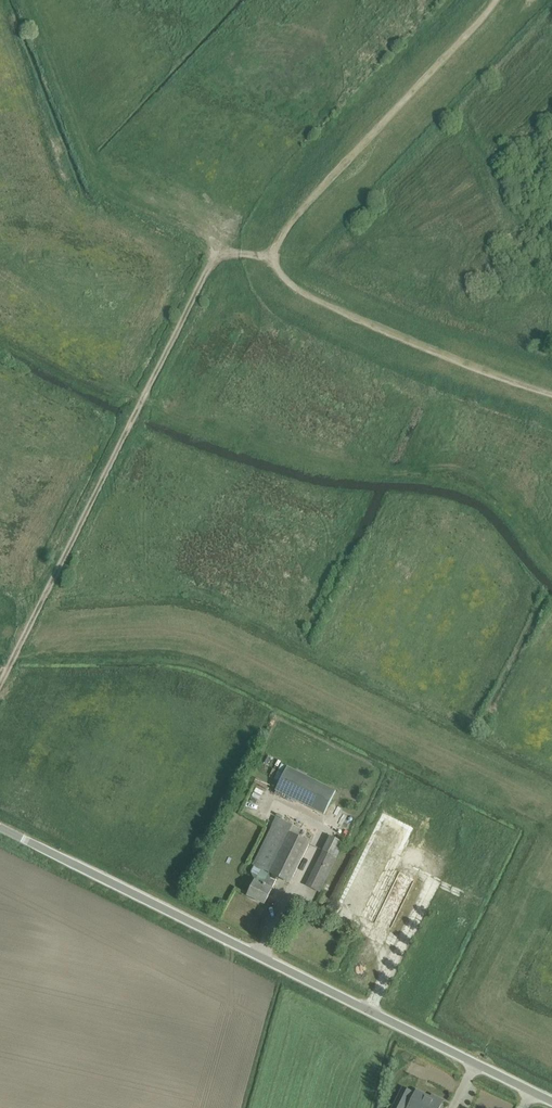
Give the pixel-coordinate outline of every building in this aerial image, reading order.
[(276,792),(324,816),(336,791),(288,767),(276,792)] [(345,819),(340,828),(352,834),(357,825),(345,819)] [(255,881),(248,896),(265,904),(278,878),(290,884),(309,842),(297,837),(287,833),(269,874),(268,876),(264,886),(255,881)] [(311,876),(306,885),(320,892),(324,882),(337,857),(323,851),(311,876)] [(388,922),(394,906),(385,902),(378,917),(388,922)] [(403,1087),(392,1107),(404,1107),(412,1092),(403,1087)] [(443,1101),(434,1097),(433,1099),(416,1091),(408,1107),(439,1107),(443,1101)]
